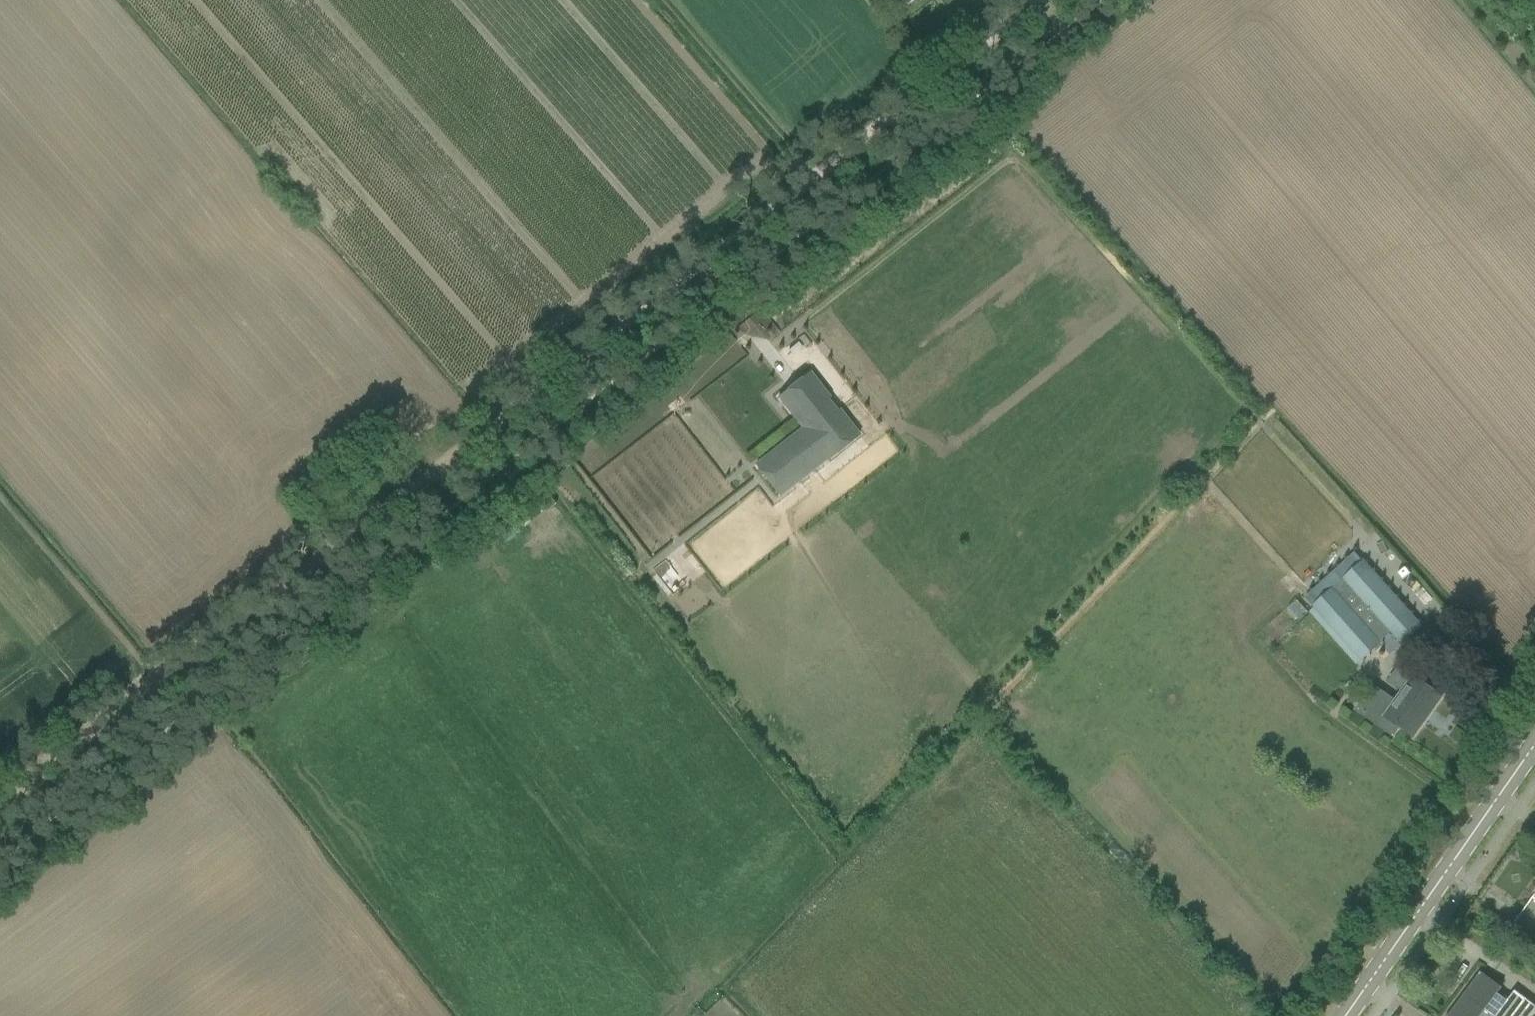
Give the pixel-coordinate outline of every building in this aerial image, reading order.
[(808,436),(761,473),(780,497),(859,435),(838,410),(835,412),(826,400),(829,398),(809,373),(794,384),(778,397),(808,436)] [(1344,580),(1333,590),(1332,590),(1313,607),(1361,661),(1380,643),(1380,642),(1391,632),(1402,644),(1421,627),(1362,562),(1343,579),(1344,580)] [(1413,736),(1441,697),(1399,667),(1389,681),(1404,692),(1397,702),(1372,685),(1355,709),(1393,736),(1400,726),(1413,736)] [(1484,1011),(1491,1015),(1534,1015),(1534,1006),(1515,990),(1504,1004),(1495,997),(1502,987),(1480,972),(1447,1015),(1480,1015),(1484,1011)]
